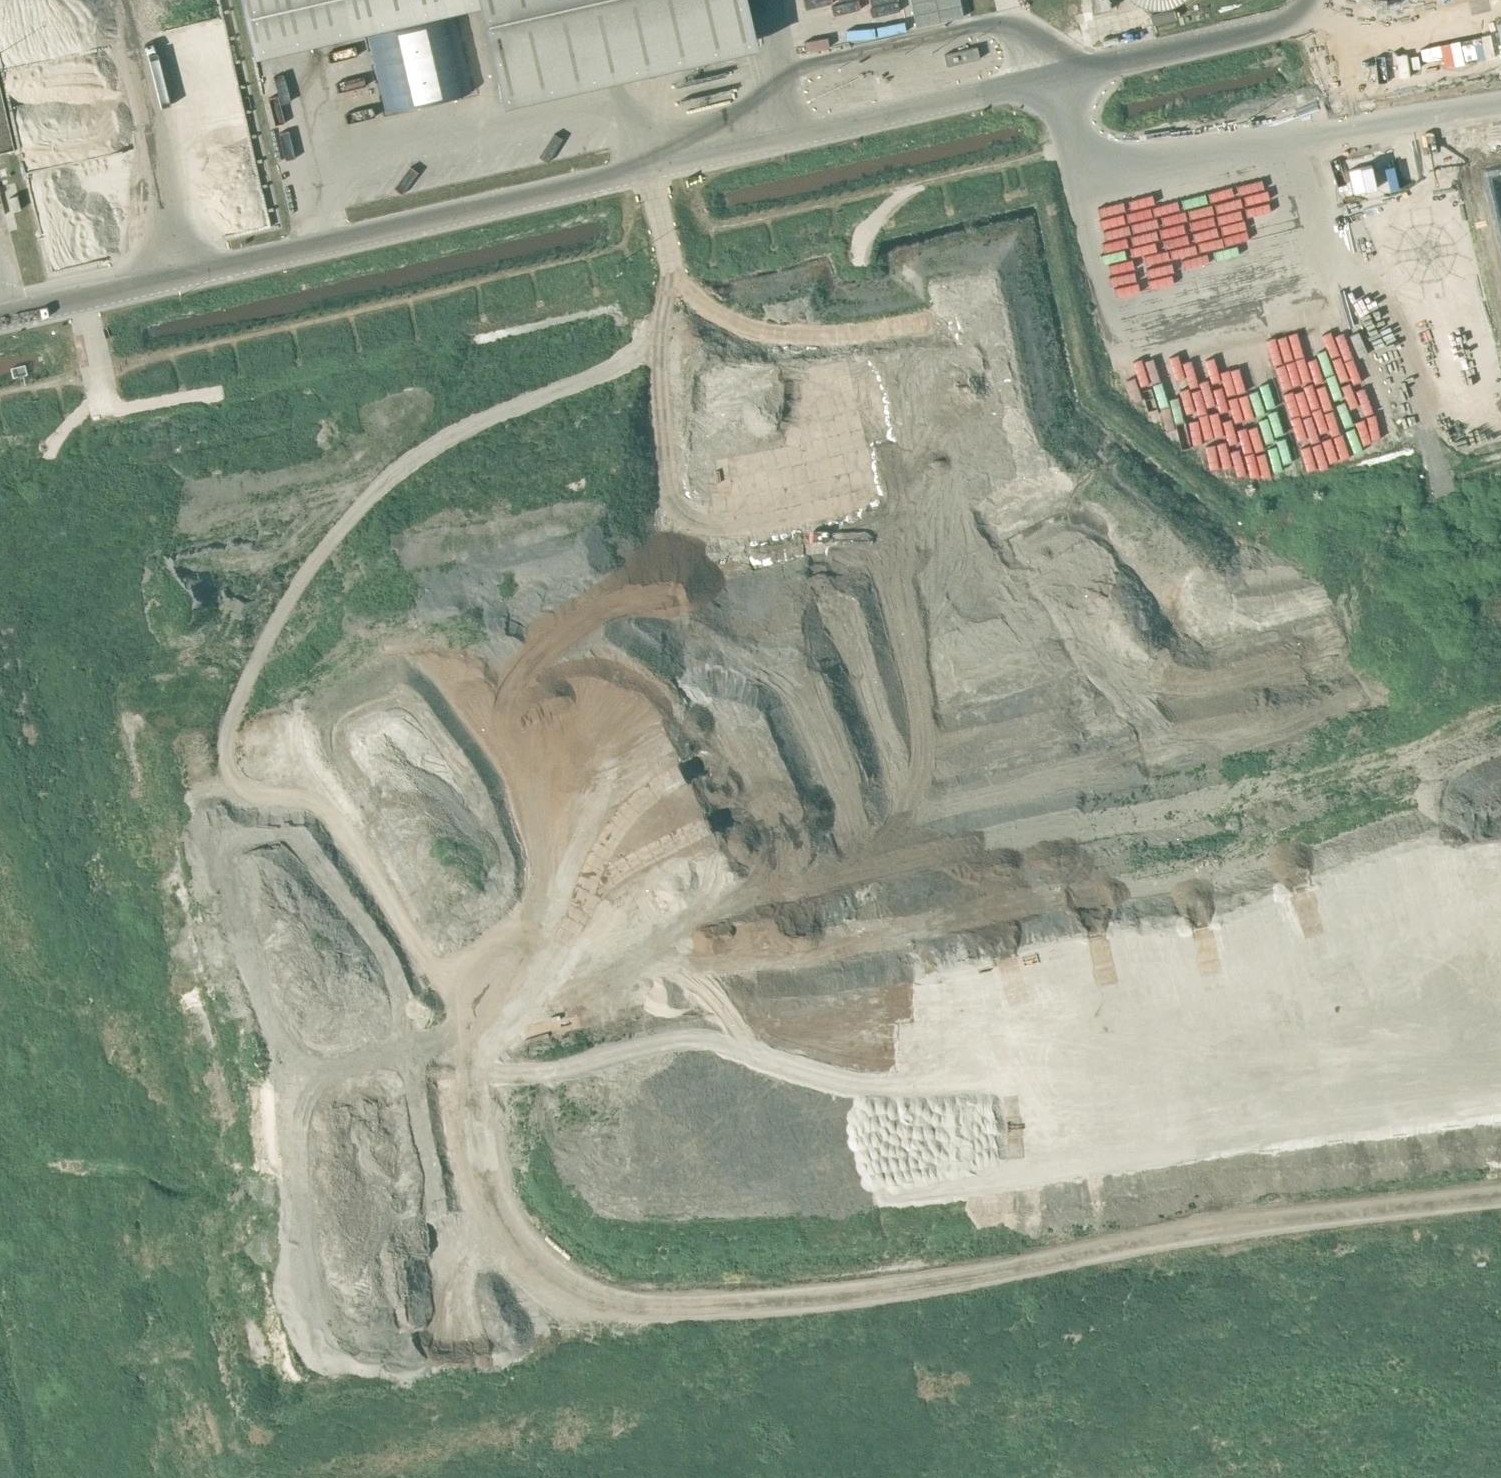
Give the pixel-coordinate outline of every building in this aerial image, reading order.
[(254,54),(482,2),(504,99),(756,41),(747,0),(241,0),(254,54)] [(1109,0),(1089,0),(1091,13),(1111,8),(1109,0)] [(44,251),(50,280),(99,270),(93,241),(44,251)]
